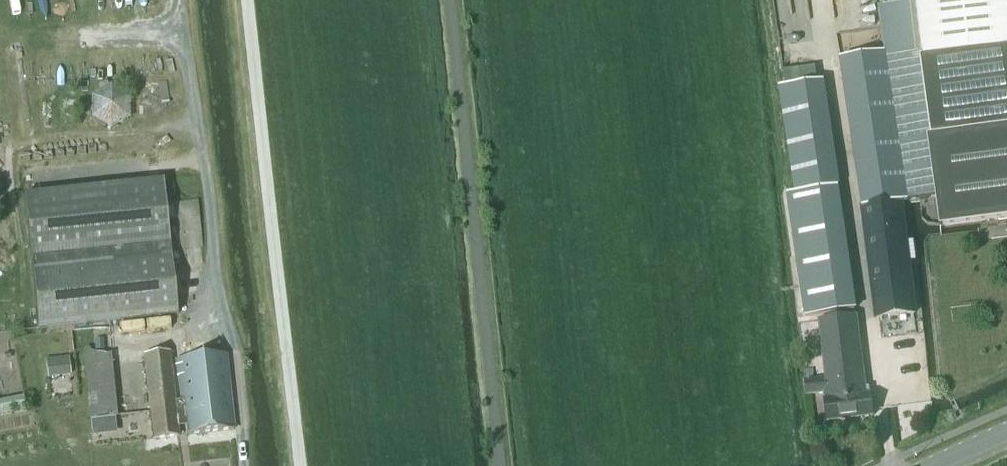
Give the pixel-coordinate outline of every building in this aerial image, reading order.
[(877,8),(884,52),(906,202),(939,197),(943,225),(1006,217),(1006,0),(888,0),(889,6),(877,8)] [(884,52),(841,59),(863,208),(876,315),(913,311),(900,203),(906,202),(884,52)] [(825,83),(780,89),(783,109),(795,193),(791,193),(800,257),(808,317),(853,310),(844,251),(823,104),(828,103),(825,83)] [(109,84),(90,95),(90,117),(109,128),(128,117),(128,95),(109,84)] [(163,181),(23,195),(37,329),(176,315),(163,181)] [(865,396),(856,317),(819,321),(826,380),(805,382),(807,395),(824,393),(827,423),(873,417),(870,395),(865,396)] [(91,421),(115,418),(116,418),(110,355),(84,350),(91,421)] [(174,401),(169,353),(144,356),(153,439),(178,436),(176,415),(183,414),(186,436),(233,431),(225,356),(177,361),(182,400),(174,401)]
